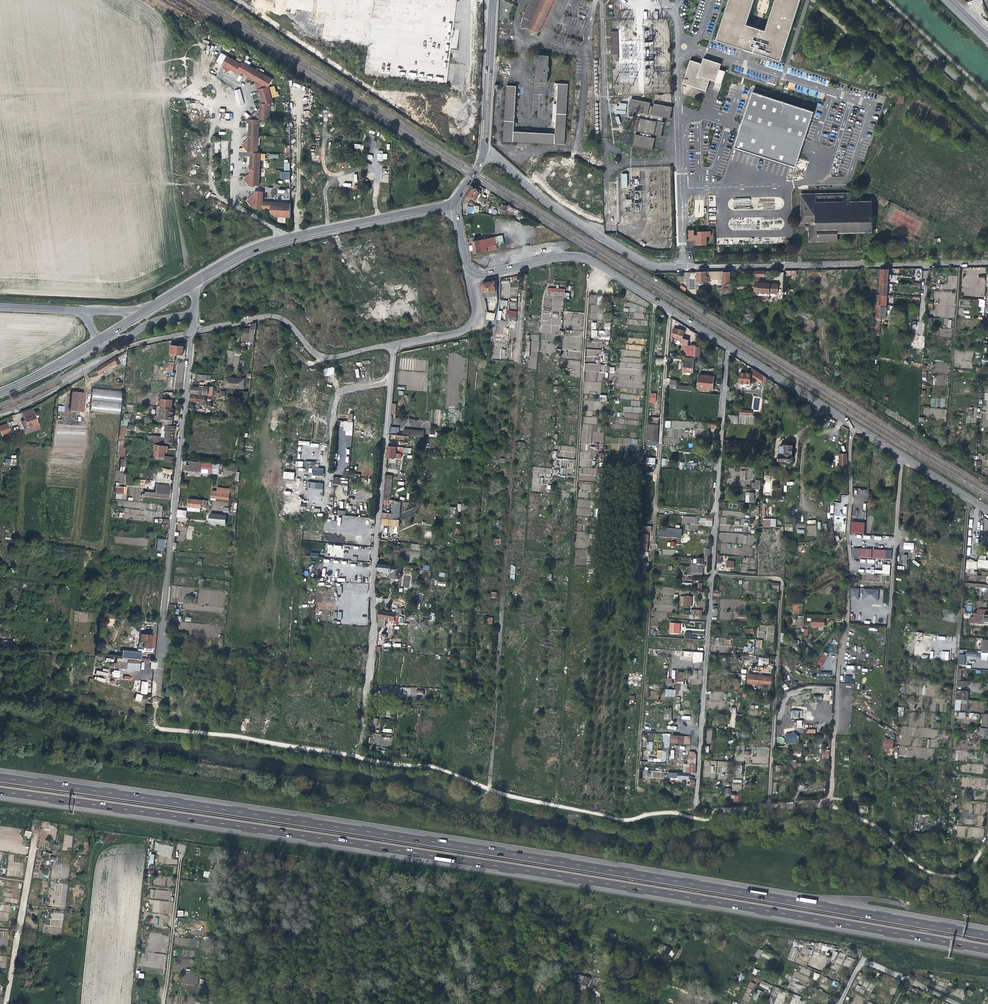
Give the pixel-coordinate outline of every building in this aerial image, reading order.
[(521,27),(541,34),(553,0),(531,0),(521,27)] [(715,40),(781,61),(799,0),(775,0),(765,31),(745,25),(753,0),(729,0),(715,40)] [(535,55),(535,83),(547,83),(548,56),(535,55)] [(250,186),(259,186),(260,154),(258,154),(260,121),(269,121),(270,105),(273,104),(269,88),(273,81),(244,64),(242,66),(229,57),(224,66),(226,74),(234,72),(241,76),(242,74),(248,78),(249,81),(253,80),(255,81),(258,95),(260,94),(263,104),(260,104),(260,109),(248,120),(247,124),(250,124),(249,132),(247,134),(249,137),(249,139),(242,146),(249,153),(248,157),(251,157),(251,164),(248,167),(250,170),(250,174),(244,180),(250,186)] [(710,80),(716,82),(715,83),(722,85),(726,71),(720,69),(722,64),(704,58),(702,64),(691,60),(683,84),(707,92),(710,80)] [(503,142),(565,145),(567,84),(555,83),(554,104),(553,104),(552,123),(555,123),(554,134),(514,132),(516,86),(505,86),(503,142)] [(233,91),(238,105),(244,103),(239,89),(233,91)] [(751,93),(734,147),(794,168),(813,112),(751,93)] [(652,151),(654,140),(650,139),(650,136),(660,138),(663,124),(661,123),(662,118),(668,120),(671,108),(652,104),(651,107),(649,107),(650,104),(631,100),(629,112),(635,113),(634,118),(633,118),(630,132),(640,134),(639,137),(635,136),(633,148),(652,151)] [(617,114),(626,114),(626,103),(617,103),(617,114)] [(383,154),(383,150),(377,150),(377,160),(387,160),(387,154),(383,154)] [(471,186),(466,194),(472,198),(475,199),(476,196),(478,197),(480,193),(477,191),(477,190),(471,186)] [(290,217),(290,204),(276,203),(263,202),(264,192),(255,192),(255,194),(247,201),(254,209),(271,210),(271,212),(275,217),(281,217),(281,216),(285,216),(285,217),(290,217)] [(801,225),(805,225),(809,225),(809,230),(809,244),(838,243),(838,235),(838,233),(873,233),(873,228),(875,228),(876,219),(875,209),(873,209),(872,204),(852,205),(851,203),(851,194),(808,195),(808,197),(801,197),(801,225)] [(695,201),(694,217),(703,217),(703,212),(699,212),(699,211),(703,211),(703,201),(695,201)] [(709,237),(709,232),(697,232),(697,236),(693,236),(693,230),(688,231),(688,240),(693,240),(693,239),(695,239),(695,246),(706,245),(706,237),(709,237)] [(503,236),(471,241),(473,254),(497,251),(496,245),(504,244),(503,236)] [(879,295),(877,295),(877,298),(874,327),(879,328),(881,312),(887,312),(888,305),(886,305),(889,269),(882,269),(879,295)] [(710,280),(710,272),(697,273),(697,282),(710,281),(710,280)] [(710,280),(723,280),(723,272),(717,272),(714,272),(710,272),(710,280)] [(730,272),(723,272),(723,280),(723,281),(722,293),(732,294),(732,284),(729,284),(730,272)] [(751,295),(753,296),(754,292),(754,283),(754,280),(740,279),(740,283),(737,283),(737,289),(751,289),(751,295)] [(484,297),(497,296),(496,280),(484,282),(482,285),(484,297)] [(778,284),(754,283),(754,292),(776,294),(776,293),(777,293),(777,292),(778,284)] [(872,288),(874,288),(877,288),(878,284),(864,283),(863,290),(872,291),(872,288)] [(560,331),(561,316),(558,316),(558,312),(550,312),(550,311),(542,311),(541,334),(561,334),(561,331),(560,331)] [(485,319),(494,321),(495,314),(487,312),(485,319)] [(516,312),(505,312),(505,320),(516,321),(516,312)] [(497,320),(496,334),(503,334),(503,326),(508,326),(508,321),(497,320)] [(605,323),(604,331),(599,331),(599,339),(610,339),(610,323),(605,323)] [(242,328),(241,341),(253,342),(254,330),(242,328)] [(684,331),(676,328),(673,338),(681,340),(680,343),(686,345),(688,339),(682,337),(684,331)] [(940,329),(940,337),(951,337),(951,329),(940,329)] [(183,346),(174,345),(173,354),(182,355),(183,350),(183,346)] [(407,369),(408,350),(401,352),(398,354),(397,368),(407,369)] [(126,365),(127,351),(123,353),(96,369),(99,374),(105,370),(106,372),(121,363),(126,365)] [(694,357),(689,357),(689,362),(684,362),(683,371),(693,371),(694,357)] [(620,362),(619,373),(631,374),(631,363),(620,362)] [(585,364),(585,372),(597,372),(597,381),(602,381),(602,372),(605,372),(605,364),(585,364)] [(659,367),(653,367),(652,378),(651,393),(655,393),(656,385),(657,385),(658,379),(659,367)] [(763,376),(753,370),(753,377),(756,377),(756,380),(762,384),(763,376)] [(396,372),(393,415),(401,416),(402,411),(404,412),(407,372),(396,372)] [(408,372),(407,387),(408,388),(408,390),(415,391),(416,388),(417,388),(418,373),(408,372)] [(749,388),(751,373),(747,373),(747,372),(744,372),(744,373),(740,373),(739,388),(744,389),(744,388),(749,388)] [(705,388),(704,393),(711,394),(711,389),(713,389),(714,376),(709,375),(709,374),(705,373),(705,375),(699,374),(697,387),(705,388)] [(225,377),(224,386),(243,388),(244,379),(225,377)] [(213,387),(203,386),(203,387),(191,386),(191,393),(208,395),(208,394),(212,395),(213,387)] [(120,413),(122,391),(92,389),(91,411),(120,413)] [(71,392),(69,411),(83,412),(84,393),(71,392)] [(173,399),(163,398),(162,407),(172,408),(173,399)] [(162,407),(161,407),(160,418),(164,418),(163,425),(172,426),(174,408),(172,408),(162,407)] [(24,421),(22,422),(23,425),(25,424),(27,428),(33,426),(32,426),(36,424),(31,409),(21,413),(24,421)] [(823,427),(831,420),(827,416),(819,423),(823,427)] [(128,421),(120,421),(118,437),(124,438),(126,426),(127,426),(128,421)] [(344,421),(344,435),(352,435),(353,421),(344,421)] [(0,426),(0,432),(1,436),(10,433),(7,424),(0,426)] [(27,428),(24,429),(26,434),(40,430),(38,424),(36,424),(32,426),(33,426),(27,428)] [(659,425),(649,424),(647,441),(657,442),(659,425)] [(163,425),(162,425),(162,431),(161,431),(160,436),(152,435),(151,441),(172,443),(173,432),(174,432),(175,426),(172,426),(163,425)] [(206,439),(207,430),(193,428),(192,438),(206,439)] [(403,435),(389,433),(388,441),(395,441),(408,443),(409,436),(403,435)] [(124,441),(124,438),(118,437),(116,455),(124,456),(125,447),(122,447),(123,441),(124,441)] [(156,450),(155,455),(157,455),(157,459),(165,460),(165,456),(165,451),(168,451),(168,446),(155,445),(154,450),(156,450)] [(681,446),(670,445),(669,456),(675,456),(674,460),(680,461),(681,446)] [(791,455),(792,446),(784,445),(784,446),(780,446),(779,460),(790,461),(792,460),(792,457),(791,455)] [(396,450),(404,451),(404,448),(387,446),(385,475),(388,475),(390,461),(391,457),(394,458),(400,458),(401,454),(395,453),(396,450)] [(579,466),(595,466),(595,461),(589,461),(589,453),(581,453),(581,460),(580,460),(579,466)] [(574,468),(574,460),(555,458),(554,475),(558,475),(559,468),(561,468),(562,463),(568,463),(568,468),(574,468)] [(184,470),(218,473),(220,464),(190,461),(189,465),(185,465),(184,470)] [(312,475),(323,476),(323,468),(318,468),(319,462),(304,461),(304,467),(313,468),(312,475)] [(551,468),(533,467),(532,484),(543,485),(543,477),(551,477),(551,468)] [(655,474),(656,468),(645,467),(645,470),(644,484),(654,485),(655,479),(655,474)] [(282,478),(293,480),(294,473),(283,471),(282,478)] [(755,489),(760,489),(760,483),(761,474),(757,474),(756,481),(755,484),(752,483),(751,488),(755,488),(755,489)] [(392,475),(388,475),(385,475),(382,499),(389,500),(392,475)] [(333,477),(332,484),(347,486),(348,479),(333,477)] [(690,487),(686,487),(685,497),(693,498),(693,493),(707,493),(707,488),(701,487),(701,484),(694,483),(694,485),(690,485),(690,487)] [(166,490),(166,488),(155,487),(155,493),(149,493),(149,497),(168,499),(169,491),(166,490)] [(234,492),(234,490),(217,488),(217,492),(215,492),(215,491),(212,490),(211,497),(229,499),(229,492),(234,492)] [(848,495),(841,495),(841,503),(835,502),(834,513),(835,513),(835,515),(841,516),(842,509),(844,509),(844,504),(848,504),(848,495)] [(187,510),(200,512),(201,507),(206,507),(207,500),(189,498),(187,510)] [(398,527),(401,502),(393,501),(391,513),(382,513),(381,525),(398,527)] [(652,527),(652,514),(651,514),(643,513),(642,513),(642,517),(643,517),(642,526),(652,527)] [(226,516),(211,515),(211,519),(213,519),(213,523),(226,525),(226,516)] [(686,529),(698,530),(698,517),(683,516),(683,524),(686,524),(686,529)] [(712,526),(713,518),(700,517),(700,523),(704,523),(704,526),(712,526)] [(850,522),(850,533),(864,533),(864,522),(850,522)] [(807,526),(807,536),(816,535),(816,525),(807,526)] [(178,541),(185,542),(186,527),(177,527),(177,530),(179,530),(178,541)] [(659,537),(664,537),(665,534),(675,534),(675,529),(660,528),(659,537)] [(421,556),(420,544),(410,545),(411,557),(421,556)] [(327,556),(343,557),(344,545),(327,545),(327,556)] [(852,548),(852,558),(891,559),(892,549),(852,548)] [(704,559),(697,558),(696,573),(702,573),(703,561),(704,561),(704,559)] [(882,570),(875,570),(875,574),(890,574),(890,564),(882,564),(882,570)] [(850,588),(850,599),(858,600),(859,588),(850,588)] [(863,589),(863,601),(878,601),(878,589),(863,589)] [(424,595),(417,593),(415,600),(421,602),(424,595)] [(692,606),(692,596),(680,596),(680,606),(692,606)] [(168,609),(167,620),(182,622),(182,617),(184,617),(184,614),(182,613),(183,610),(168,609)] [(378,619),(393,622),(395,614),(380,612),(378,619)] [(983,612),(983,614),(981,614),(978,614),(976,614),(973,614),(972,620),(972,624),(985,625),(987,626),(987,612),(983,612)] [(105,614),(104,625),(116,626),(116,614),(105,614)] [(825,618),(811,618),(811,627),(825,627),(825,618)] [(774,640),(774,626),(759,625),(758,639),(774,640)] [(152,651),(153,636),(140,635),(140,642),(143,643),(143,648),(135,647),(135,652),(134,652),(133,660),(141,660),(142,654),(145,654),(146,651),(152,651)] [(684,639),(684,644),(689,644),(689,646),(698,647),(698,644),(702,645),(702,640),(699,640),(690,640),(690,639),(684,639)] [(743,652),(754,652),(754,647),(751,647),(751,643),(748,643),(748,647),(744,646),(743,652)] [(121,658),(133,660),(134,652),(122,651),(121,658)] [(702,662),(702,652),(680,651),(680,660),(687,660),(687,657),(693,657),(693,662),(702,662)] [(822,651),(817,665),(823,667),(828,653),(822,651)] [(112,667),(126,669),(128,662),(126,662),(126,660),(116,658),(115,663),(113,663),(112,667)] [(128,660),(128,662),(126,669),(138,671),(139,661),(128,660)] [(119,678),(120,671),(113,670),(112,677),(119,678)] [(665,689),(665,696),(683,696),(683,692),(688,692),(688,684),(684,684),(684,672),(676,672),(676,689),(665,689)] [(747,674),(747,686),(772,687),(772,675),(747,674)] [(956,692),(955,700),(968,701),(968,692),(960,692),(960,693),(956,692)] [(979,738),(979,739),(987,740),(987,730),(980,729),(980,732),(978,732),(978,735),(980,735),(979,738)] [(786,744),(798,742),(796,732),(785,734),(786,744)] [(670,736),(670,743),(690,744),(690,736),(670,736)] [(893,749),(893,739),(883,739),(883,749),(893,749)] [(657,750),(657,758),(648,758),(647,761),(665,762),(666,750),(657,750)] [(704,773),(722,773),(723,768),(727,768),(727,761),(704,760),(704,773)] [(733,775),(741,775),(742,763),(733,763),(733,775)] [(963,777),(963,785),(970,785),(970,786),(984,786),(984,778),(976,778),(976,780),(969,780),(969,777),(963,777)] [(733,779),(732,790),(741,790),(741,779),(733,779)] [(172,857),(173,846),(155,843),(154,850),(158,851),(158,856),(172,857)] [(803,947),(804,940),(794,939),(793,946),(803,947)] [(794,961),(798,948),(791,946),(788,959),(794,961)] [(673,950),(668,947),(664,953),(669,956),(673,950)] [(758,958),(762,951),(758,948),(754,956),(758,958)] [(835,962),(841,965),(845,955),(839,952),(835,962)] [(183,973),(182,983),(197,986),(198,975),(183,973)] [(573,986),(587,989),(590,977),(576,974),(573,986)] [(759,986),(770,991),(772,986),(761,981),(759,986)] [(768,1003),(771,1003),(787,1003),(783,1002),(786,992),(779,989),(780,988),(774,986),(768,1003)] [(751,990),(747,988),(741,1002),(746,1003),(748,1003),(751,997),(749,996),(751,990)] [(758,1001),(762,992),(757,989),(753,999),(758,1001)] [(805,1002),(799,1000),(800,996),(793,994),(790,1003),(804,1003),(805,1002)]
